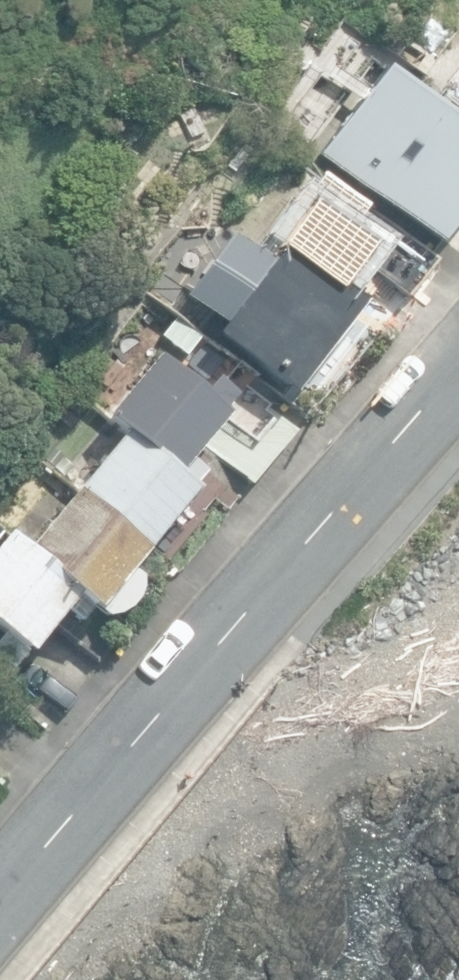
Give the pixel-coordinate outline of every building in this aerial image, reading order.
[(440,248),(458,222),(458,121),(433,103),(444,88),(397,55),(373,88),(365,82),(308,161),(329,177),(351,192),(366,203),(370,198),(440,248)] [(303,209),(409,294),(436,260),(328,178),(303,209)] [(212,337),(288,397),(361,304),(345,292),(353,281),(318,253),(307,266),(284,248),(269,266),(231,237),(184,297),(221,326),(212,337)] [(107,421),(121,431),(190,483),(202,467),(193,460),(206,444),(212,435),(240,398),(215,378),(204,393),(156,356),(107,421)] [(207,445),(253,484),(297,433),(249,392),(207,445)] [(142,546),(190,483),(121,431),(76,490),(142,546)] [(142,546),(76,490),(31,549),(95,608),(95,607),(108,617),(116,617),(123,615),(130,612),(135,607),(140,601),(142,593),(143,586),(142,579),(126,566),(142,546)] [(95,608),(31,549),(30,550),(9,534),(0,545),(0,662),(11,670),(58,608),(81,626),(95,608)]
